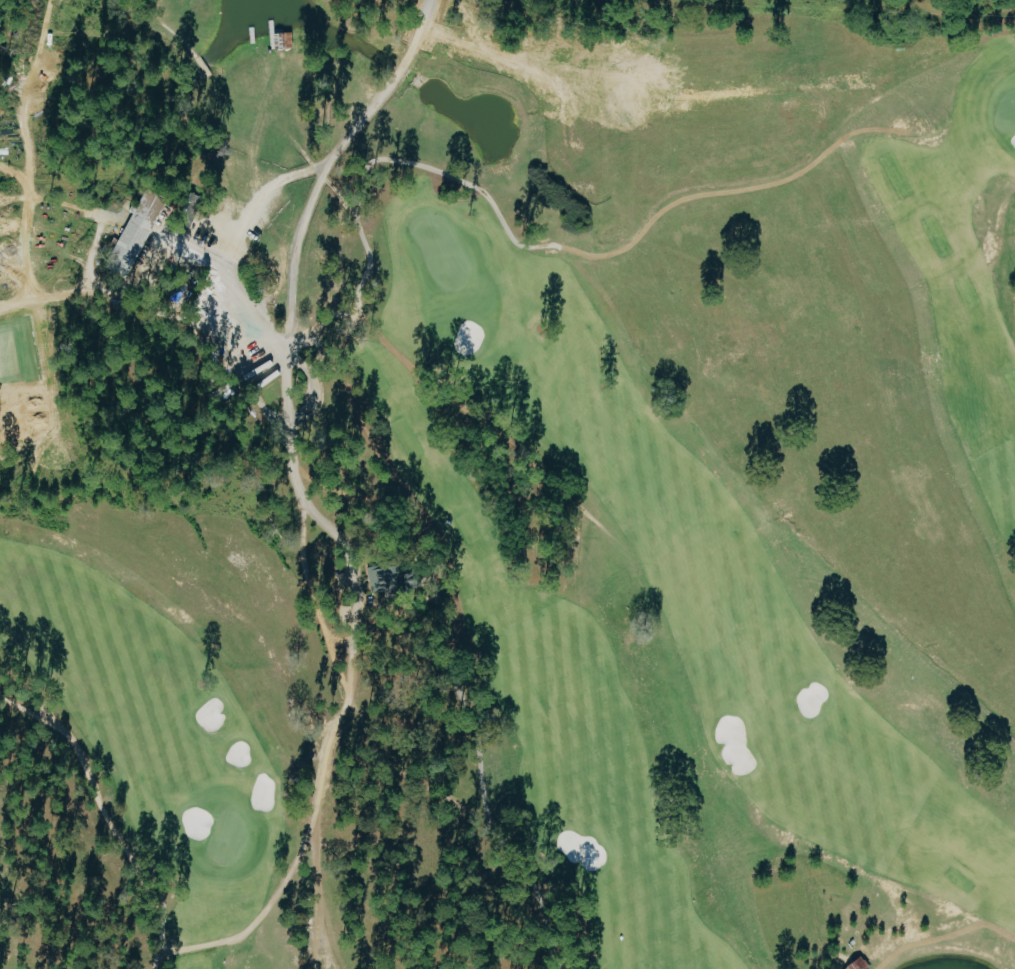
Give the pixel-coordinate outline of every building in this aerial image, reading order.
[(133,212),(106,267),(129,277),(166,201),(145,190),(134,212),(133,212)] [(204,198),(193,192),(177,224),(188,230),(204,198)] [(863,956),(844,968),(872,968),(863,956)]
